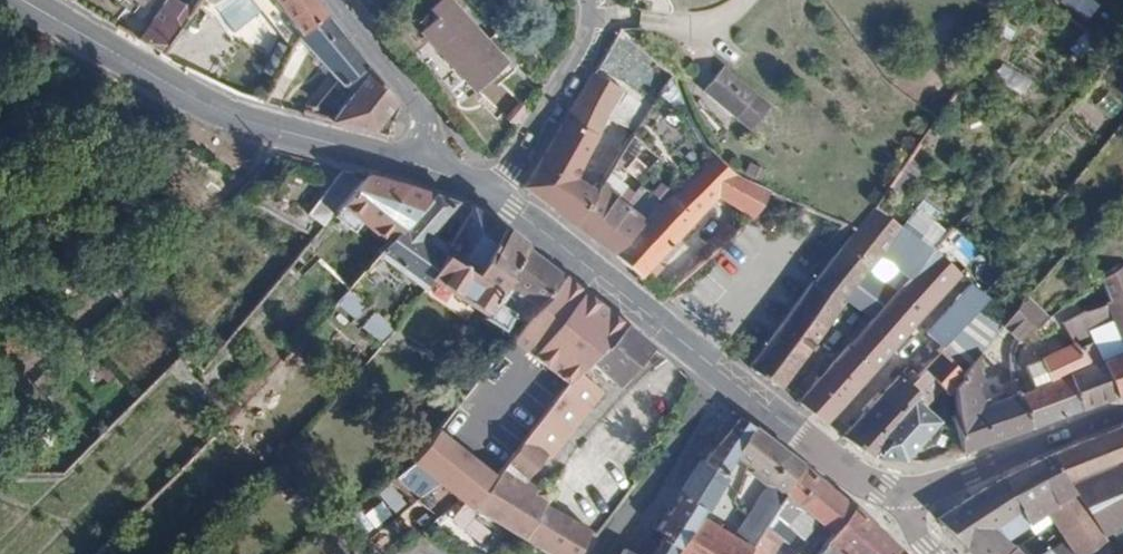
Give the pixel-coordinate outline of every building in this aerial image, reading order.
[(161,3),(181,19),(195,0),(164,0),(161,3)] [(232,31),(259,10),(292,51),(297,41),(294,39),(298,36),(322,12),(313,0),(208,0),(232,31)] [(481,39),(467,24),(446,0),(436,0),(426,9),(432,17),(418,30),(437,51),(451,67),(481,39)] [(161,3),(133,37),(157,50),(181,19),(161,3)] [(303,47),(338,81),(344,87),(346,84),(362,63),(322,12),(298,36),(294,39),(297,41),(303,47)] [(502,63),(481,39),(451,67),(471,89),(502,63)] [(292,51),(299,57),(303,47),(297,41),(292,51)] [(292,51),(281,76),(294,82),(304,62),(299,57),(292,51)] [(757,77),(722,52),(705,77),(739,103),(757,77)] [(354,92),(336,122),(375,132),(392,103),(362,63),(346,84),(354,92)] [(618,87),(589,73),(521,187),(549,207),(566,178),(618,87)] [(642,99),(624,90),(607,119),(622,131),(642,99)] [(678,176),(630,133),(611,161),(655,201),(678,176)] [(750,216),(768,189),(734,175),(709,156),(642,223),(611,254),(635,277),(716,196),(750,216)] [(382,240),(429,196),(390,185),(339,171),(306,213),(319,224),(332,210),(327,219),(327,222),(330,227),(345,235),(347,235),(350,233),(354,227),(382,240)] [(561,216),(570,224),(601,177),(597,174),(594,180),(586,175),(581,182),(561,216)] [(604,249),(634,217),(612,201),(614,197),(600,186),(605,179),(601,177),(570,224),(604,249)] [(566,178),(549,207),(561,216),(581,182),(566,178)] [(426,279),(443,254),(441,253),(444,248),(424,234),(452,202),(429,196),(382,240),(372,248),(375,252),(344,283),(362,297),(392,265),(420,287),(426,279)] [(930,247),(871,205),(814,281),(812,279),(797,299),(745,366),(777,389),(838,306),(834,304),(843,293),(877,250),(907,273),(930,247)] [(486,218),(469,208),(444,248),(441,253),(443,254),(457,264),(486,218)] [(611,254),(642,223),(634,217),(604,249),(611,254)] [(499,227),(486,218),(457,264),(471,274),(499,227)] [(523,247),(499,227),(471,274),(457,264),(443,254),(426,279),(470,307),(481,314),(478,319),(497,330),(507,313),(508,311),(493,301),(504,285),(501,283),(523,247)] [(949,274),(932,245),(930,247),(907,273),(868,318),(794,402),(806,411),(819,421),(949,274)] [(560,277),(523,247),(501,283),(504,285),(536,306),(560,277)] [(868,318),(907,273),(877,250),(843,293),(868,318)] [(1013,301),(1041,316),(1087,285),(1072,259),(1057,250),(1013,299),(1013,301)] [(1122,352),(1122,268),(1121,264),(1096,279),(1105,301),(1099,304),(1108,324),(1122,350),(1122,352)] [(426,279),(420,287),(418,290),(463,318),(470,307),(426,279)] [(976,298),(961,285),(917,334),(931,347),(976,298)] [(366,307),(348,293),(339,302),(357,318),(366,307)] [(1013,335),(1041,316),(1013,301),(992,333),(1013,335)] [(1056,321),(1068,339),(1108,324),(1099,304),(1056,321)] [(381,344),(396,328),(394,327),(393,329),(372,312),(360,327),(381,344)] [(646,346),(622,326),(585,365),(614,388),(646,346)] [(1023,363),(1031,386),(1043,421),(1065,413),(1077,409),(1067,371),(1086,364),(1070,340),(1049,353),(1023,363)] [(1027,427),(1015,391),(1009,374),(1010,350),(1000,345),(996,354),(997,385),(1002,395),(980,404),(964,389),(979,382),(968,371),(959,386),(951,397),(951,403),(951,415),(947,416),(960,453),(995,439),(1027,427)] [(1112,396),(1122,392),(1122,352),(1122,350),(1099,359),(1112,396)] [(941,404),(951,403),(951,397),(959,386),(931,354),(916,369),(941,404)] [(1067,371),(1077,409),(1112,396),(1099,359),(1086,364),(1067,371)] [(917,409),(918,410),(936,397),(916,369),(900,386),(910,395),(906,399),(917,409)] [(469,508),(544,553),(572,553),(586,531),(541,503),(549,490),(538,483),(533,488),(521,479),(541,454),(546,458),(597,392),(575,374),(498,472),(469,508)] [(890,377),(838,436),(845,441),(866,457),(873,458),(917,409),(906,399),(910,395),(900,386),(890,377)] [(1031,386),(1015,391),(1027,427),(1043,421),(1031,386)] [(873,458),(899,459),(931,422),(918,410),(917,409),(873,458)] [(728,413),(714,432),(721,437),(703,459),(696,468),(686,485),(653,533),(660,539),(651,553),(671,553),(694,518),(699,510),(701,510),(711,491),(719,478),(721,475),(720,474),(731,455),(748,428),(728,413)] [(409,460),(469,508),(498,472),(439,424),(409,460)] [(1050,454),(1067,482),(1119,461),(1122,459),(1122,425),(1050,454)] [(765,440),(748,428),(731,455),(746,467),(765,440)] [(797,466),(765,440),(746,467),(764,482),(768,485),(779,493),(797,466)] [(1025,466),(999,478),(1023,521),(1025,521),(1025,522),(1027,524),(1027,528),(1027,530),(1026,532),(1026,536),(1050,520),(1044,509),(1072,491),(1067,482),(1050,454),(1025,466)] [(1122,526),(1122,468),(1119,461),(1067,482),(1072,491),(1101,539),(1122,526)] [(836,498),(797,466),(779,493),(783,496),(791,503),(804,514),(807,516),(815,523),(836,498)] [(723,480),(719,478),(711,491),(715,492),(723,480)] [(934,518),(970,553),(1001,553),(1009,548),(994,533),(1008,524),(1012,529),(1023,521),(999,478),(934,518)] [(783,496),(779,493),(768,485),(764,482),(727,538),(746,550),(765,522),(783,496)] [(1070,553),(1084,553),(1102,541),(1101,539),(1072,491),(1044,509),(1050,520),(1067,549),(1070,553)] [(829,535),(848,508),(836,498),(815,523),(829,535)] [(804,514),(791,503),(782,511),(800,526),(807,516),(804,514)] [(848,508),(829,535),(814,553),(890,553),(894,550),(848,508)] [(746,550),(727,538),(694,518),(671,553),(743,553),(746,550)] [(746,550),(743,553),(766,553),(780,533),(765,522),(746,550)]
